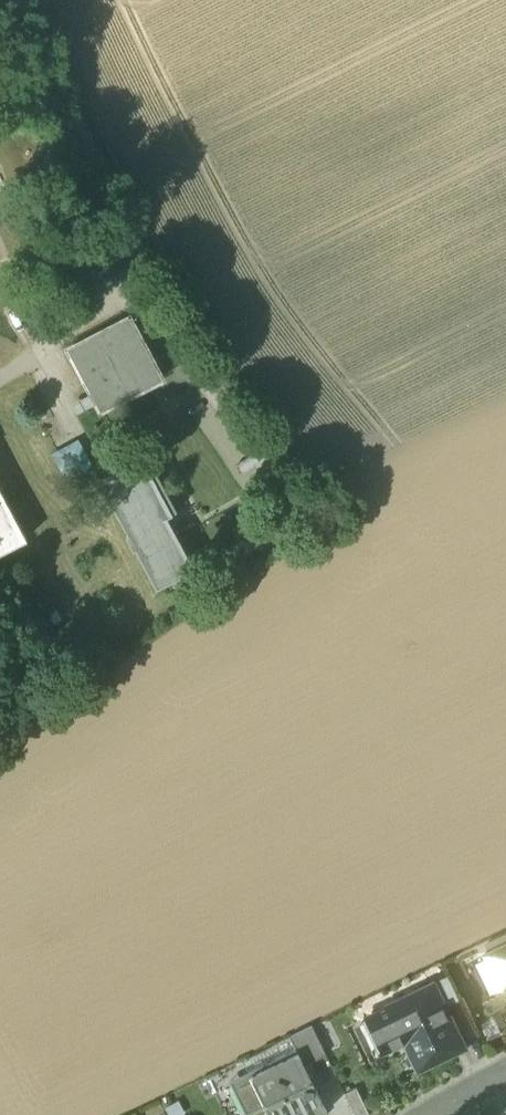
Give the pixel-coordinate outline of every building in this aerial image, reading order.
[(68,350),(101,412),(164,379),(130,317),(68,350)] [(142,457),(172,513),(177,511),(147,455),(142,457)] [(137,549),(158,588),(172,580),(194,568),(195,568),(167,517),(173,514),(172,513),(142,457),(115,472),(100,479),(130,536),(127,537),(135,550),(137,549)] [(99,478),(100,479),(115,472),(114,470),(99,478)] [(27,540),(0,489),(0,554),(27,540)] [(194,568),(172,580),(175,585),(197,573),(194,568)] [(491,954),(503,976),(505,975),(505,946),(491,954)] [(491,954),(487,955),(503,986),(505,985),(505,975),(503,976),(491,954)] [(436,982),(448,1007),(461,1001),(448,976),(436,982)] [(408,1043),(422,1071),(468,1049),(448,1007),(436,982),(436,981),(389,1003),(392,1008),(372,1018),(386,1047),(408,1036),(411,1041),(408,1043)] [(381,1057),(408,1043),(411,1041),(408,1036),(386,1047),(372,1018),(363,1021),(381,1057)] [(297,1048),(305,1065),(327,1055),(313,1026),(291,1037),(297,1049),(297,1048)] [(252,1114),(323,1114),(328,1112),(305,1065),(297,1048),(297,1049),(249,1072),(251,1076),(237,1083),(252,1114)] [(237,1083),(251,1076),(249,1072),(230,1081),(247,1114),(252,1114),(237,1083)] [(356,1114),(371,1114),(358,1088),(346,1094),(356,1114)] [(166,1106),(172,1114),(184,1114),(187,1114),(180,1099),(166,1106)]
